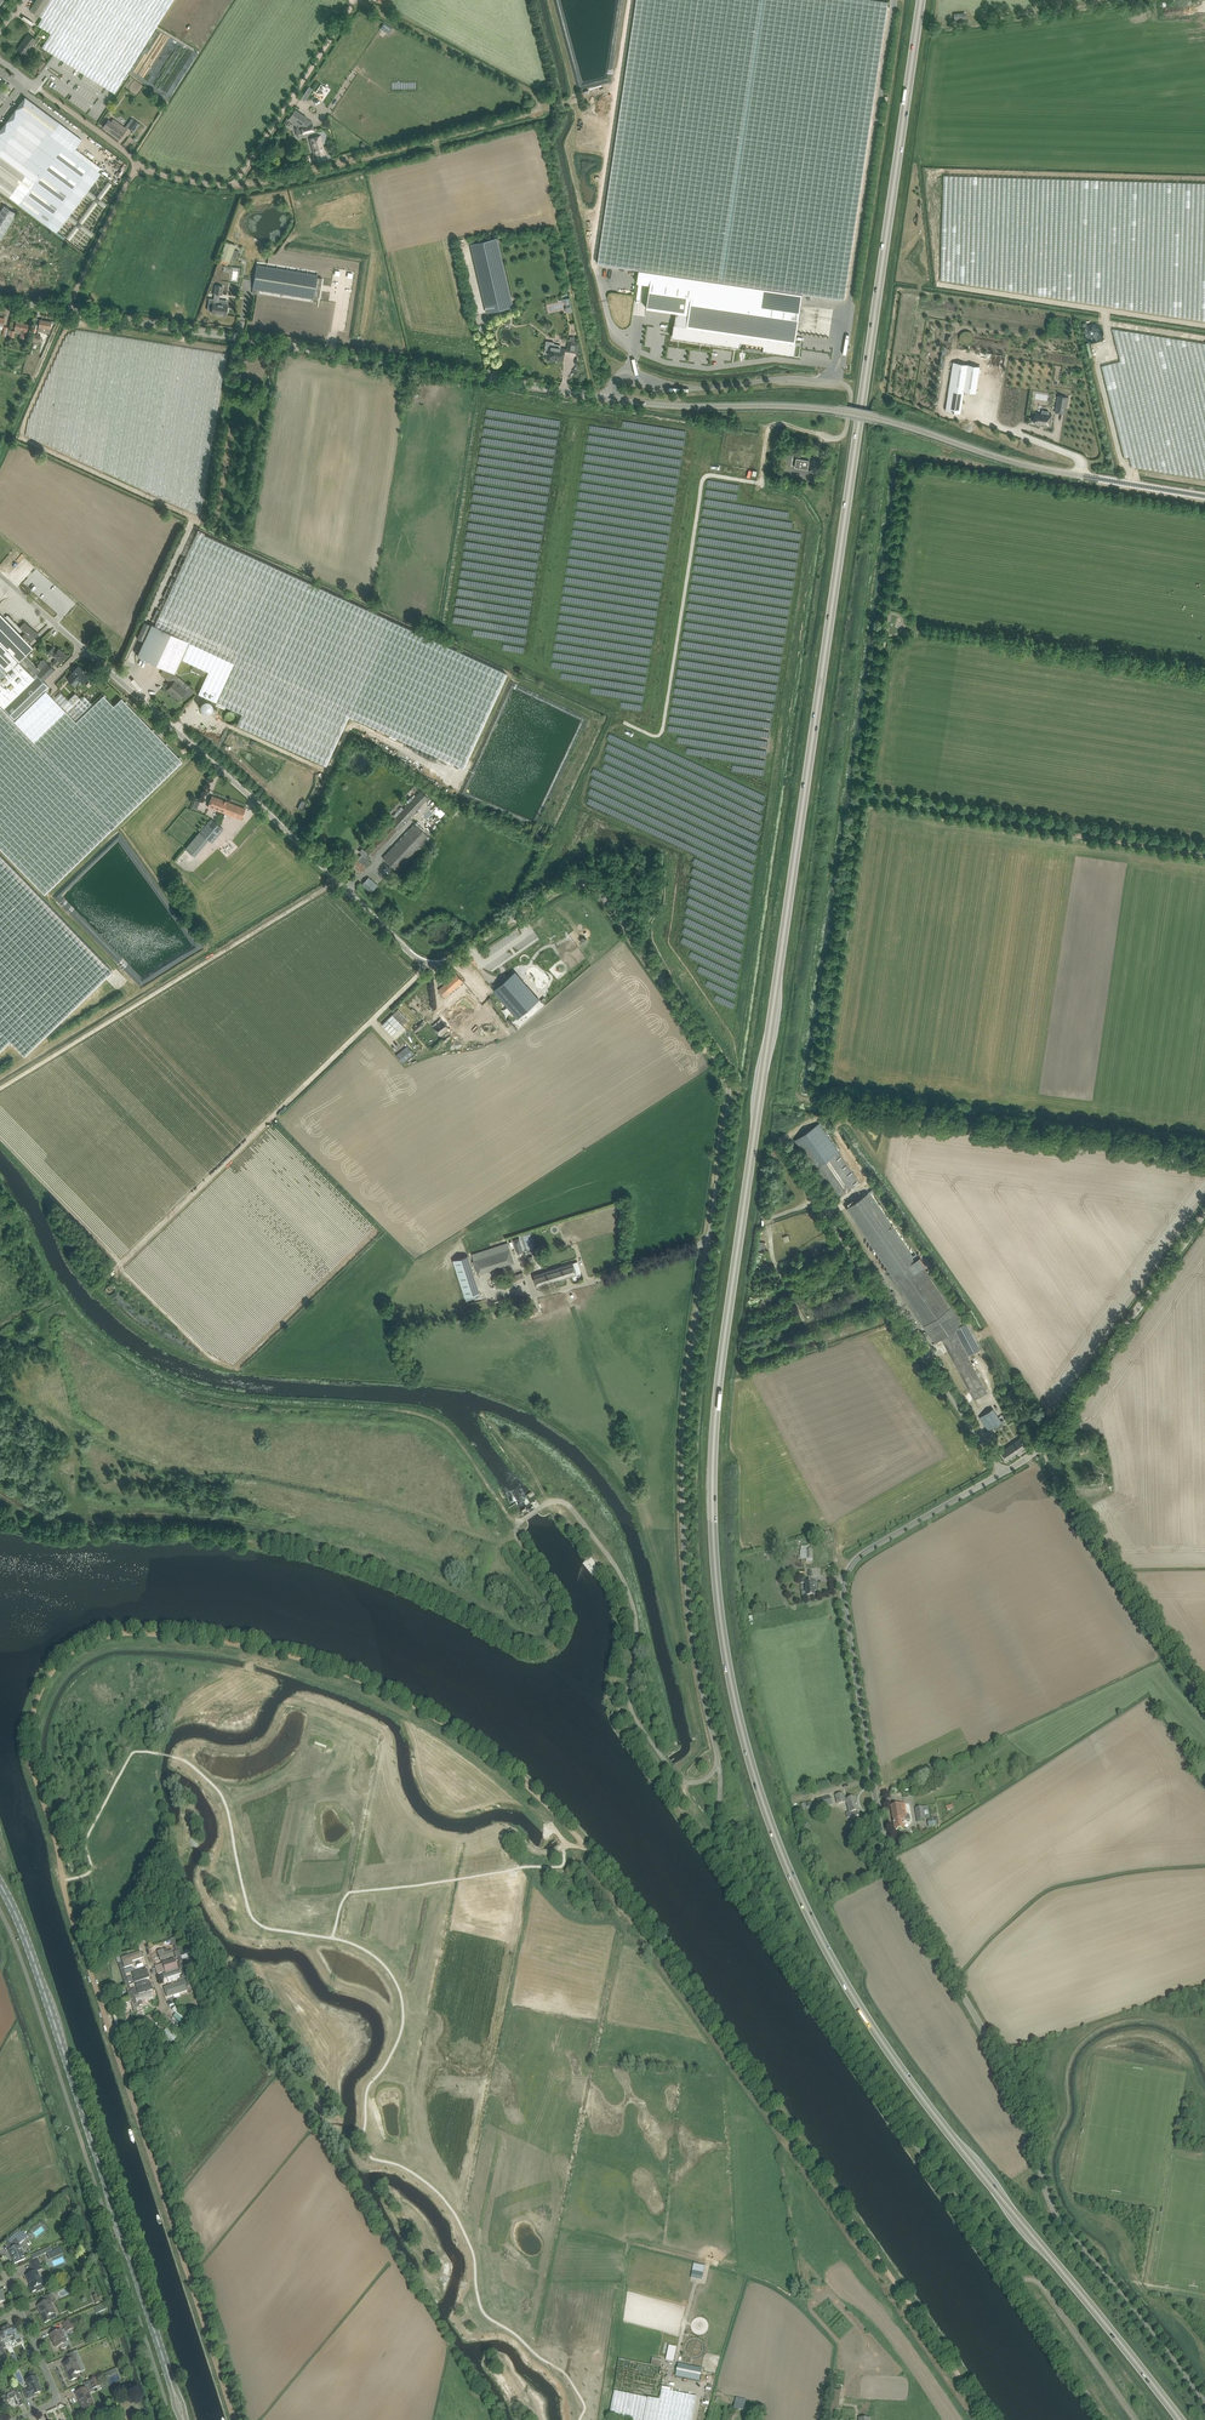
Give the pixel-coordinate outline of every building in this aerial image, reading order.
[(30,10),(42,17),(53,0),(36,0),(30,10)] [(38,25),(51,33),(42,47),(114,93),(174,0),(53,0),(42,17),(42,18),(38,25)] [(598,263),(639,269),(637,282),(650,284),(647,308),(676,312),(675,324),(674,324),(672,337),(794,355),(796,342),(797,332),(801,304),(803,294),(845,300),(888,1),(881,0),(637,0),(598,263)] [(36,40),(28,34),(18,49),(25,54),(36,40)] [(39,61),(36,66),(41,70),(44,65),(46,63),(41,59),(39,61)] [(321,84),(315,92),(321,96),(327,87),(321,84)] [(307,85),(300,98),(304,100),(311,88),(307,85)] [(18,204),(47,225),(56,232),(66,218),(69,214),(85,193),(88,189),(100,173),(98,171),(91,166),(72,152),(75,148),(57,134),(59,130),(63,125),(26,98),(25,97),(25,96),(0,130),(0,190),(18,204)] [(288,120),(298,126),(298,125),(301,126),(303,135),(315,133),(314,128),(312,122),(312,121),(307,118),(295,110),(288,120)] [(106,122),(103,127),(120,139),(123,134),(127,129),(113,118),(112,120),(111,121),(108,119),(106,122)] [(134,120),(128,127),(135,132),(140,124),(134,120)] [(327,161),(325,155),(320,136),(309,139),(312,149),(314,148),(319,163),(327,161)] [(340,149),(340,151),(354,149),(353,142),(349,142),(350,147),(340,149)] [(4,205),(0,212),(0,240),(17,213),(4,205)] [(471,244),(485,306),(487,312),(513,306),(497,238),(471,244)] [(226,241),(220,258),(222,259),(221,262),(228,265),(229,261),(231,257),(234,249),(236,245),(226,241)] [(257,265),(253,289),(314,299),(317,275),(257,265)] [(209,298),(208,309),(212,310),(212,313),(226,315),(226,314),(227,309),(228,305),(228,300),(219,299),(220,294),(222,294),(223,286),(216,285),(215,293),(214,299),(209,298)] [(38,331),(43,332),(49,333),(51,321),(40,319),(38,331)] [(17,321),(15,329),(22,330),(20,337),(25,338),(28,324),(21,323),(21,321),(17,321)] [(1092,342),(1095,343),(1098,342),(1101,341),(1103,338),(1104,336),(1104,333),(1103,330),(1101,327),(1099,326),(1096,325),(1093,325),(1090,326),(1088,328),(1087,330),(1086,333),(1086,336),(1087,339),(1090,341),(1092,342)] [(1112,328),(1119,361),(1102,365),(1109,398),(1114,397),(1110,396),(1118,392),(1121,376),(1124,374),(1124,371),(1126,370),(1124,368),(1127,368),(1128,365),(1131,365),(1132,362),(1131,360),(1135,360),(1133,351),(1150,342),(1204,351),(1204,343),(1112,328)] [(961,342),(962,344),(964,345),(967,346),(969,345),(971,344),(973,342),(974,340),(974,338),(973,335),(972,333),(970,332),(967,331),(965,331),(963,332),(962,334),(960,335),(960,338),(960,340),(961,342)] [(33,333),(32,341),(36,341),(39,342),(40,335),(33,333)] [(567,349),(567,351),(573,352),(578,353),(580,342),(570,340),(569,340),(567,349)] [(545,350),(545,353),(548,354),(547,358),(548,358),(549,360),(552,361),(553,359),(564,361),(566,349),(561,348),(562,345),(555,344),(554,347),(546,345),(545,348),(545,350)] [(946,410),(961,412),(964,391),(977,393),(980,366),(954,362),(946,410)] [(420,385),(413,384),(411,395),(418,396),(420,385)] [(1058,395),(1057,405),(1065,406),(1067,397),(1069,397),(1065,396),(1062,396),(1062,395),(1060,395),(1060,396),(1058,395)] [(1041,415),(1034,414),(1033,424),(1040,425),(1040,426),(1050,428),(1052,414),(1048,414),(1048,412),(1041,411),(1041,415)] [(1119,434),(1123,457),(1129,456),(1131,466),(1134,466),(1132,455),(1129,439),(1125,440),(1125,439),(1122,439),(1121,433),(1119,434)] [(796,458),(795,467),(808,469),(810,460),(796,458)] [(507,673),(197,531),(155,625),(152,624),(151,625),(144,622),(137,638),(144,641),(137,655),(175,673),(181,658),(208,671),(198,693),(242,713),(237,724),(326,765),(349,715),(463,768),(507,673)] [(45,894),(46,893),(182,761),(121,698),(113,705),(103,695),(76,721),(75,721),(93,704),(84,695),(81,699),(75,693),(68,700),(62,706),(67,711),(67,712),(45,690),(49,686),(43,681),(54,670),(44,659),(37,666),(26,655),(33,648),(29,643),(38,634),(34,630),(33,631),(24,622),(20,627),(8,614),(4,618),(0,613),(0,848),(45,894)] [(53,646),(48,651),(56,658),(53,662),(56,664),(59,660),(60,661),(65,654),(58,648),(57,649),(53,646)] [(78,666),(72,673),(77,677),(74,682),(80,687),(84,683),(84,684),(91,677),(84,671),(78,666)] [(175,673),(165,685),(168,688),(167,689),(179,699),(182,695),(186,698),(194,689),(193,689),(190,686),(175,673)] [(204,700),(203,701),(202,702),(201,704),(200,706),(201,707),(202,709),(202,710),(204,711),(206,712),(207,712),(209,711),(210,711),(211,710),(212,709),(212,708),(213,707),(213,705),(213,704),(212,703),(212,702),(211,701),(210,700),(209,700),(208,700),(207,699),(206,699),(205,700),(204,700)] [(357,859),(356,860),(352,864),(359,871),(364,865),(366,867),(371,862),(369,860),(372,857),(398,830),(399,830),(428,798),(421,791),(365,850),(368,853),(365,857),(364,855),(359,860),(357,859)] [(208,806),(225,813),(229,802),(212,796),(208,806)] [(246,808),(229,802),(225,813),(242,819),(246,808)] [(211,818),(200,831),(212,842),(223,829),(211,818)] [(382,857),(397,871),(430,837),(415,823),(382,857)] [(10,1040),(25,1055),(112,970),(0,855),(0,1050),(10,1040)] [(369,877),(366,879),(362,884),(371,892),(378,885),(369,877)] [(541,996),(519,971),(498,990),(520,1015),(541,996)] [(463,981),(457,974),(439,990),(445,997),(463,981)] [(432,1025),(436,1030),(441,1035),(474,1007),(473,1006),(477,1002),(470,995),(466,998),(447,1014),(443,1009),(437,1014),(441,1018),(432,1025)] [(381,1024),(392,1035),(402,1024),(391,1013),(381,1024)] [(416,1032),(423,1026),(421,1023),(414,1029),(416,1032)] [(415,1053),(408,1045),(396,1055),(403,1063),(415,1053)] [(819,1123),(795,1139),(814,1168),(839,1152),(819,1123)] [(860,1182),(840,1152),(829,1160),(849,1189),(860,1182)] [(846,1192),(825,1162),(815,1169),(836,1199),(846,1192)] [(873,1188),(847,1207),(891,1272),(888,1274),(933,1342),(942,1338),(974,1399),(998,1387),(980,1349),(982,1348),(968,1320),(963,1324),(924,1267),(925,1266),(873,1188)] [(525,1250),(532,1247),(528,1235),(521,1237),(525,1250)] [(474,1261),(478,1273),(514,1261),(508,1243),(472,1255),(474,1261)] [(536,1265),(532,1254),(527,1255),(531,1266),(536,1265)] [(480,1292),(468,1255),(453,1260),(465,1297),(480,1292)] [(545,1272),(534,1275),(536,1280),(538,1286),(581,1272),(579,1266),(578,1261),(551,1270),(545,1272)] [(503,1287),(525,1279),(523,1273),(500,1281),(503,1287)] [(523,1319),(539,1314),(536,1305),(520,1311),(523,1319)] [(995,1395),(1004,1414),(1013,1409),(1003,1390),(995,1395)] [(1004,1425),(1002,1421),(993,1408),(980,1417),(989,1430),(994,1426),(997,1430),(1004,1425)] [(1021,1437),(1001,1451),(1007,1459),(1027,1445),(1021,1437)] [(1080,1446),(1081,1451),(1088,1449),(1087,1443),(1087,1442),(1087,1439),(1076,1441),(1077,1446),(1080,1446)] [(1083,1478),(1083,1485),(1101,1483),(1101,1476),(1083,1478)] [(798,1554),(798,1559),(813,1558),(812,1550),(801,1550),(801,1554),(798,1554)] [(807,1596),(809,1596),(815,1595),(814,1589),(817,1589),(816,1581),(806,1582),(807,1591),(802,1592),(802,1596),(807,1596)] [(843,1794),(836,1795),(837,1801),(838,1804),(845,1802),(844,1801),(846,1801),(849,1812),(846,1813),(848,1818),(859,1815),(858,1811),(859,1811),(855,1797),(846,1800),(845,1798),(845,1796),(843,1796),(843,1794)] [(832,1804),(830,1797),(817,1800),(819,1808),(832,1804)] [(905,1803),(897,1805),(891,1806),(895,1830),(905,1828),(903,1820),(910,1819),(910,1815),(907,1816),(905,1803)] [(924,1807),(915,1808),(917,1820),(926,1819),(928,1819),(929,1818),(930,1818),(928,1806),(924,1807)] [(930,1818),(928,1819),(929,1826),(937,1825),(939,1825),(938,1817),(936,1817),(930,1818)] [(167,1948),(157,1951),(160,1961),(174,1956),(172,1950),(168,1951),(167,1948)] [(141,1951),(121,1958),(125,1968),(133,1965),(132,1962),(143,1958),(141,1951)] [(120,1958),(117,1959),(122,1974),(125,1973),(120,1958)] [(163,1963),(159,1964),(162,1973),(165,1972),(166,1973),(178,1969),(175,1959),(162,1963),(163,1963)] [(147,1969),(132,1973),(135,1982),(150,1977),(147,1969)] [(180,1969),(163,1975),(164,1979),(167,1978),(169,1982),(178,1978),(180,1978),(179,1974),(181,1974),(180,1969)] [(125,1973),(122,1974),(126,1985),(126,1986),(129,1985),(134,1983),(132,1976),(127,1978),(125,1973)] [(189,1979),(185,1980),(187,1987),(189,1993),(193,1991),(192,1987),(191,1988),(191,1986),(189,1979)] [(183,1981),(164,1987),(167,1997),(173,1995),(179,1993),(181,1993),(187,1991),(188,1990),(184,1981),(183,1981)] [(149,1983),(136,1987),(139,1994),(153,1990),(151,1982),(149,1983)] [(129,1985),(126,1986),(126,1987),(129,1996),(130,1998),(138,1995),(136,1988),(131,1990),(129,1985)] [(138,1995),(130,1998),(132,2005),(133,2009),(136,2008),(137,2008),(139,2007),(138,2003),(139,2002),(139,2004),(140,2005),(148,2003),(147,1999),(153,1997),(151,1991),(138,1995)] [(168,2027),(162,2035),(171,2043),(177,2035),(168,2027)] [(42,2226),(34,2232),(36,2236),(44,2230),(42,2226)] [(15,2263),(20,2261),(26,2259),(19,2244),(28,2237),(22,2229),(9,2239),(6,2242),(9,2249),(9,2250),(10,2249),(13,2256),(12,2257),(15,2263)] [(52,2251),(51,2251),(53,2258),(63,2254),(61,2247),(52,2251)] [(35,2272),(26,2275),(32,2288),(30,2289),(32,2292),(37,2290),(38,2292),(45,2289),(42,2284),(37,2271),(43,2269),(38,2258),(30,2262),(35,2272)] [(693,2264),(691,2275),(703,2277),(705,2266),(693,2264)] [(52,2292),(43,2296),(46,2302),(38,2305),(45,2323),(52,2320),(50,2315),(55,2313),(51,2304),(56,2302),(52,2292)] [(71,2320),(64,2323),(67,2331),(75,2327),(71,2320)] [(0,2340),(3,2346),(5,2345),(14,2341),(17,2340),(18,2343),(21,2342),(20,2338),(15,2326),(11,2328),(10,2327),(9,2326),(8,2325),(6,2326),(6,2327),(2,2329),(3,2331),(0,2333),(0,2340)] [(67,2346),(66,2343),(67,2343),(61,2330),(50,2334),(56,2347),(61,2345),(62,2348),(64,2349),(67,2347),(67,2346)] [(669,2345),(666,2360),(674,2362),(677,2347),(669,2345)] [(81,2359),(77,2351),(67,2355),(70,2360),(63,2363),(71,2380),(77,2378),(76,2374),(81,2371),(77,2361),(81,2359)] [(14,2354),(9,2357),(14,2365),(20,2362),(14,2354)] [(660,2366),(662,2360),(652,2357),(650,2364),(660,2366)] [(678,2363),(676,2376),(700,2381),(702,2368),(678,2363)] [(37,2395),(37,2394),(42,2392),(38,2382),(39,2382),(37,2376),(31,2379),(26,2381),(30,2388),(24,2391),(28,2399),(36,2396),(37,2395)] [(92,2386),(87,2388),(86,2388),(76,2392),(84,2410),(94,2406),(89,2393),(94,2391),(93,2389),(101,2385),(98,2377),(89,2381),(92,2386)] [(21,2398),(18,2392),(16,2387),(11,2390),(13,2395),(3,2399),(4,2403),(7,2408),(19,2403),(17,2399),(21,2398)] [(696,2396),(662,2389),(660,2400),(614,2391),(609,2417),(626,2419),(691,2419),(696,2396)] [(833,2390),(830,2409),(836,2410),(838,2410),(841,2391),(833,2390)] [(735,2401),(734,2408),(744,2410),(745,2403),(735,2401)]
